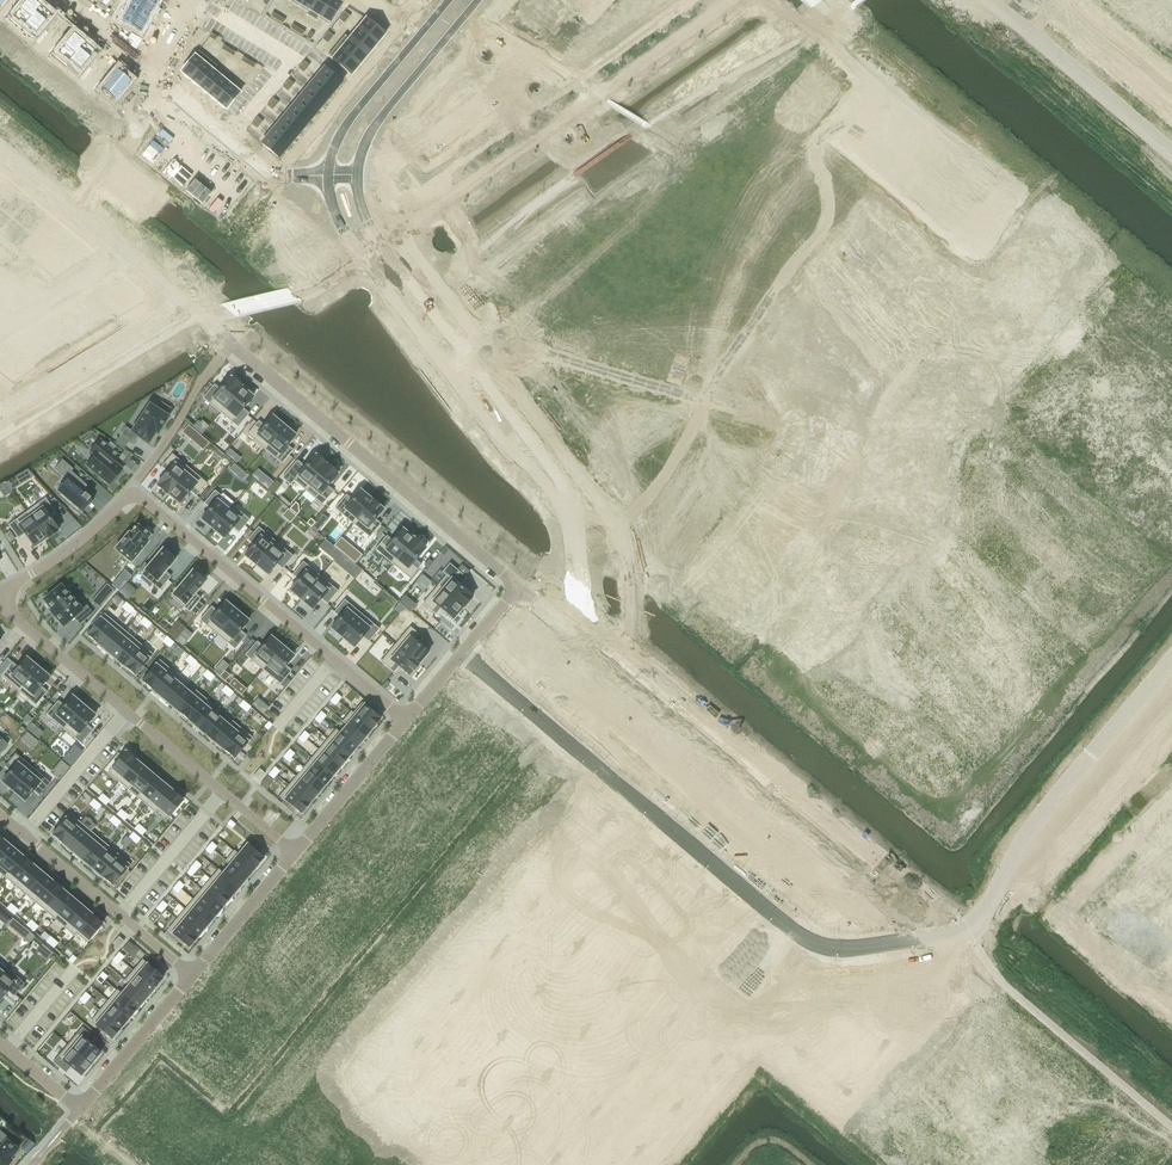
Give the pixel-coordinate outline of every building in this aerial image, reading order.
[(4,15),(21,29),(41,6),(34,0),(27,0),(19,9),(13,3),(4,15)] [(123,6),(147,20),(153,9),(138,0),(130,0),(126,7),(123,6)] [(153,9),(158,0),(138,0),(153,9)] [(298,6),(307,12),(306,14),(306,15),(315,0),(302,0),(298,6)] [(306,15),(316,21),(329,0),(315,0),(306,15)] [(316,21),(317,21),(318,18),(328,24),(329,22),(331,19),(341,3),(335,0),(329,0),(316,21)] [(511,0),(498,22),(514,31),(522,17),(528,20),(536,9),(528,4),(526,9),(511,0)] [(351,1),(346,7),(350,10),(355,4),(351,1)] [(41,6),(21,29),(38,44),(48,32),(41,27),(51,15),(41,6)] [(123,6),(116,18),(140,32),(147,20),(123,6)] [(346,7),(342,12),(345,15),(350,10),(346,7)] [(534,24),(525,38),(540,47),(553,26),(540,18),(543,13),(536,9),(528,20),(534,24)] [(599,11),(589,18),(596,28),(606,21),(599,11)] [(577,15),(571,25),(576,29),(582,18),(577,15)] [(366,18),(357,29),(376,44),(384,34),(382,32),(382,31),(378,27),(377,28),(366,18)] [(334,21),(330,26),(334,29),(338,24),(334,21)] [(330,26),(325,32),(329,35),(334,29),(330,26)] [(553,26),(540,47),(554,56),(563,41),(569,45),(576,33),(569,29),(566,34),(553,26)] [(345,34),(344,35),(368,54),(376,44),(357,29),(349,38),(345,34)] [(57,40),(48,51),(65,66),(85,42),(74,33),(64,45),(57,40)] [(575,49),(566,63),(582,73),(595,51),(580,42),(583,37),(576,33),(569,45),(575,49)] [(344,35),(336,45),(359,64),(368,54),(344,35)] [(85,42),(65,66),(66,66),(67,64),(77,72),(76,74),(83,80),(92,69),(85,63),(96,51),(85,42)] [(336,45),(327,55),(351,75),(359,64),(336,45)] [(198,51),(180,72),(190,80),(208,58),(198,51)] [(208,58),(190,80),(199,87),(216,66),(208,58)] [(304,61),(300,64),(306,69),(309,65),(304,61)] [(471,62),(446,79),(454,92),(479,74),(471,62)] [(300,64),(297,68),(303,73),(306,69),(300,64)] [(216,66),(199,87),(207,95),(222,78),(213,71),(217,66),(216,66)] [(324,67),(316,77),(333,92),(342,82),(324,67)] [(101,77),(92,88),(99,94),(102,89),(114,99),(130,80),(118,70),(107,82),(101,77)] [(316,77),(308,86),(326,101),(333,92),(316,77)] [(222,78),(207,95),(216,102),(230,85),(222,78)] [(288,79),(285,83),(290,88),(293,84),(288,79)] [(501,79),(476,96),(485,109),(497,100),(496,99),(509,90),(501,79)] [(285,83),(282,87),(287,91),(290,88),(285,83)] [(230,85),(216,102),(226,110),(240,93),(230,85)] [(308,86),(300,96),(318,110),(326,101),(308,86)] [(300,96),(292,105),(310,120),(318,110),(300,96)] [(272,98),(269,102),(275,106),(278,103),(272,98)] [(441,98),(416,116),(424,128),(449,110),(441,98)] [(269,102),(266,106),(272,110),(275,106),(269,102)] [(292,105),(285,115),(302,129),(310,120),(292,105)] [(501,113),(477,130),(485,143),(510,126),(501,113)] [(285,115),(277,124),(295,139),(302,129),(285,115)] [(257,117),(254,121),(259,125),(262,122),(257,117)] [(254,121),(251,124),(256,129),(259,125),(254,121)] [(277,124),(269,133),(287,148),(295,139),(277,124)] [(477,130),(452,148),(461,160),(485,143),(477,130)] [(269,133),(261,143),(279,158),(287,148),(269,133)] [(439,157),(414,174),(423,187),(448,169),(441,160),(439,157)] [(241,169),(207,211),(276,267),(310,225),(281,201),(278,205),(267,196),(270,193),(241,169)] [(0,182),(0,202),(12,187),(3,179),(4,177),(0,182)] [(0,202),(0,207),(7,213),(23,194),(22,195),(12,187),(0,202)] [(23,194),(7,213),(17,221),(33,202),(23,194)] [(33,202),(17,221),(27,229),(42,211),(33,203),(33,202)] [(27,229),(26,231),(36,239),(37,238),(52,220),(42,211),(27,229)] [(52,220),(37,238),(47,246),(62,228),(52,220)] [(62,228),(47,246),(48,246),(57,254),(72,236),(62,228)] [(72,236),(57,254),(67,262),(64,266),(70,271),(79,260),(74,255),(83,245),(72,236)] [(3,238),(0,242),(6,246),(9,242),(3,238)] [(18,250),(15,254),(20,258),(23,254),(18,250)] [(23,254),(20,258),(26,263),(29,259),(23,254)] [(38,266),(35,270),(40,275),(43,271),(38,266)] [(43,271),(40,275),(45,279),(48,275),(43,271)] [(27,335),(15,343),(30,367),(42,359),(33,344),(40,340),(31,326),(24,330),(27,335)] [(1,364),(8,360),(17,375),(30,367),(15,343),(2,350),(0,347),(0,362),(1,364)] [(213,385),(203,398),(220,412),(241,387),(230,377),(219,390),(213,385)] [(241,387),(220,412),(237,427),(248,414),(242,409),(253,397),(241,387)] [(125,427),(120,435),(134,444),(138,437),(148,443),(155,433),(157,434),(168,417),(166,415),(170,408),(161,402),(157,409),(149,404),(131,431),(125,427)] [(257,422),(247,434),(264,449),(284,426),(272,416),(263,427),(257,422)] [(284,426),(264,449),(281,464),(292,451),(286,446),(295,435),(284,426)] [(94,456),(86,465),(109,485),(122,469),(114,462),(120,456),(100,439),(89,451),(94,456)] [(167,472),(156,484),(168,494),(189,469),(172,454),(161,467),(167,472)] [(296,461),(282,478),(290,485),(293,481),(304,490),(326,464),(314,455),(304,468),(296,461)] [(326,464),(304,490),(322,504),(333,492),(327,487),(337,474),(326,464)] [(189,469),(168,494),(179,504),(190,491),(196,496),(206,483),(189,469)] [(57,490),(56,491),(82,513),(83,512),(82,512),(91,501),(92,501),(78,488),(83,482),(71,471),(64,478),(68,481),(58,492),(57,490)] [(209,508),(201,519),(212,528),(228,509),(217,500),(220,496),(214,490),(203,503),(209,508)] [(345,495),(334,508),(352,523),(371,499),(360,490),(351,500),(345,495)] [(45,498),(27,512),(46,539),(58,530),(48,516),(55,512),(45,498)] [(371,499),(352,523),(369,537),(380,525),(374,520),(383,509),(371,499)] [(228,509),(212,528),(224,538),(232,527),(238,532),(249,520),(231,505),(228,509)] [(27,512),(8,525),(18,538),(24,534),(34,547),(46,539),(27,512)] [(128,532),(114,549),(131,563),(148,541),(146,540),(150,535),(137,525),(135,528),(134,527),(132,529),(133,530),(130,534),(128,532)] [(253,545),(244,555),(256,565),(275,541),(258,527),(247,540),(253,545)] [(385,536),(375,549),(392,564),(413,538),(402,529),(391,541),(385,536)] [(413,538),(392,564),(409,578),(420,566),(414,561),(425,548),(413,538)] [(275,541),(256,565),(267,574),(276,564),(282,569),(292,556),(275,541)] [(162,549),(141,574),(159,590),(170,577),(164,572),(175,559),(162,549)] [(298,579),(289,590),(300,600),(320,576),(303,562),(292,574),(298,579)] [(446,575),(437,586),(462,607),(472,596),(459,585),(466,578),(449,563),(442,572),(446,575)] [(192,571),(171,596),(189,612),(200,599),(194,594),(205,581),(203,580),(204,578),(195,570),(194,572),(192,571)] [(320,576),(300,600),(312,609),(321,599),(327,604),(337,591),(320,576)] [(61,585),(43,600),(51,609),(49,611),(63,626),(74,617),(80,624),(92,613),(86,606),(79,598),(75,601),(61,585)] [(437,586),(422,603),(435,614),(440,608),(453,619),(462,607),(437,586)] [(339,617),(330,628),(342,637),(361,614),(344,600),(333,612),(339,617)] [(210,607),(199,620),(217,634),(236,611),(225,601),(216,612),(210,607)] [(125,602),(121,607),(125,610),(129,605),(125,602)] [(129,605),(125,610),(129,614),(133,609),(129,605)] [(236,611),(217,634),(234,649),(245,636),(239,631),(248,621),(236,611)] [(104,613),(86,635),(96,643),(114,622),(104,613)] [(361,614),(342,637),(353,647),(362,637),(368,642),(379,629),(361,614)] [(143,617),(139,622),(143,625),(147,620),(143,617)] [(147,620),(143,625),(147,629),(151,624),(147,620)] [(114,622),(96,643),(106,651),(123,630),(114,622)] [(410,627),(395,644),(418,664),(428,652),(417,643),(422,637),(410,627)] [(123,630),(106,651),(115,659),(133,638),(123,630)] [(166,636),(162,641),(165,644),(170,639),(166,636)] [(256,642),(245,655),(262,669),(282,646),(270,636),(262,647),(256,642)] [(133,638),(115,659),(125,667),(143,646),(133,638)] [(170,639),(165,644),(169,648),(174,642),(170,639)] [(395,644),(380,662),(393,672),(398,666),(409,675),(418,664),(395,644)] [(143,646),(125,667),(135,676),(153,654),(143,646)] [(282,646),(262,669),(280,684),(290,671),(284,666),(293,656),(282,646)] [(189,655),(185,660),(188,663),(193,658),(189,655)] [(11,663),(1,676),(18,690),(37,667),(26,657),(17,668),(11,663)] [(193,658),(188,663),(192,667),(197,662),(193,658)] [(159,660),(141,681),(151,689),(168,668),(159,660)] [(37,667),(18,690),(35,705),(46,692),(40,687),(49,677),(37,667)] [(168,668),(151,689),(160,696),(174,680),(166,673),(170,669),(168,668)] [(206,670),(202,675),(206,678),(210,673),(206,670)] [(210,673),(206,678),(210,681),(214,676),(210,673)] [(174,680),(160,696),(169,704),(183,687),(174,680)] [(225,686),(221,691),(225,694),(229,689),(225,686)] [(183,687),(169,704),(178,712),(196,691),(195,690),(192,694),(183,687)] [(229,689),(225,694),(229,697),(233,692),(229,689)] [(196,691),(178,712),(188,720),(205,699),(196,691)] [(336,693),(333,697),(338,701),(341,697),(336,693)] [(57,701),(46,714),(64,729),(83,705),(72,696),(63,706),(57,701)] [(333,697),(329,701),(335,705),(338,701),(333,697)] [(205,699),(188,720),(197,727),(211,711),(202,704),(206,699),(205,699)] [(361,702),(353,713),(372,729),(381,718),(361,702)] [(246,704),(242,709),(246,712),(250,707),(246,704)] [(83,705),(64,729),(81,743),(92,731),(86,726),(95,715),(83,705)] [(211,711),(197,727),(206,735),(220,718),(211,711)] [(321,711),(318,715),(323,719),(326,715),(321,711)] [(350,711),(342,721),(346,725),(363,739),(372,729),(353,713),(350,711)] [(318,715),(314,719),(319,723),(323,719),(318,715)] [(220,718),(206,735),(215,743),(229,726),(220,718)] [(268,722),(264,727),(268,730),(272,725),(268,722)] [(346,725),(340,733),(357,747),(363,739),(346,725)] [(229,726),(215,743),(225,751),(242,729),(240,728),(237,732),(229,726)] [(242,729),(225,751),(234,758),(252,737),(242,729)] [(335,729),(327,739),(349,757),(357,747),(340,733),(335,729)] [(304,731),(301,735),(306,739),(309,735),(304,731)] [(301,735),(298,739),(303,743),(306,739),(301,735)] [(327,739),(319,748),(341,766),(349,757),(327,739)] [(319,748),(311,758),(333,776),(341,766),(319,748)] [(289,749),(286,753),(291,757),(294,753),(289,749)] [(125,751),(107,772),(117,780),(135,759),(125,751)] [(11,771),(2,782),(14,791),(33,768),(15,753),(5,766),(11,771)] [(286,753),(283,757),(288,761),(291,757),(286,753)] [(311,758),(303,767),(325,785),(333,776),(311,758)] [(135,759),(117,780),(126,788),(144,767),(135,759)] [(144,767),(126,788),(136,796),(154,775),(144,767)] [(274,767),(271,771),(276,775),(279,771),(274,767)] [(303,767),(295,777),(316,795),(325,785),(303,767)] [(33,768),(14,791),(25,800),(33,790),(39,795),(50,782),(33,768)] [(259,768),(253,775),(258,780),(264,773),(259,768)] [(271,771),(268,774),(273,779),(276,775),(271,771)] [(154,775),(136,796),(145,804),(163,783),(154,775)] [(295,777),(287,786),(308,804),(316,795),(295,777)] [(163,783),(145,804),(155,812),(157,810),(173,791),(163,783)] [(287,786),(279,796),(300,814),(308,804),(287,786)] [(173,791),(157,810),(167,819),(183,800),(173,791)] [(102,794),(98,798),(102,802),(106,797),(102,794)] [(69,813),(51,834),(62,843),(79,822),(69,813)] [(79,822),(62,843),(72,851),(89,830),(79,822)] [(89,830),(72,851),(82,860),(100,839),(89,830)] [(132,832),(128,837),(132,840),(136,835),(132,832)] [(136,835),(132,840),(136,844),(140,839),(136,835)] [(0,841),(0,862),(12,847),(2,839),(0,841)] [(100,839),(82,860),(92,869),(110,847),(100,839)] [(211,842),(208,846),(213,850),(216,846),(211,842)] [(247,844),(238,854),(255,868),(264,858),(247,844)] [(0,862),(0,873),(4,877),(22,856),(12,847),(0,862)] [(110,847),(92,869),(102,877),(120,856),(110,847)] [(234,850),(225,861),(229,864),(246,878),(255,868),(238,854),(234,850)] [(22,856),(4,877),(14,885),(32,864),(22,856)] [(120,856),(102,877),(113,886),(130,865),(120,856)] [(32,864),(14,885),(25,894),(42,873),(32,864)] [(229,864),(222,873),(239,887),(246,878),(229,864)] [(218,869),(210,879),(231,897),(239,887),(222,873),(218,869)] [(42,873),(25,894),(35,902),(52,881),(42,873)] [(210,879),(201,889),(222,907),(231,897),(210,879)] [(52,881),(35,902),(45,911),(62,890),(52,881)] [(201,889),(193,899),(214,917),(222,907),(201,889)] [(62,890),(45,911),(55,919),(72,898),(62,890)] [(72,898),(55,919),(65,928),(83,907),(72,898)] [(193,899),(184,910),(205,927),(214,917),(193,899)] [(162,901),(159,905),(164,909),(167,905),(162,901)] [(159,905),(156,908),(161,913),(164,909),(159,905)] [(83,907),(65,928),(74,936),(76,934),(77,934),(93,915),(83,907)] [(184,910),(176,920),(197,937),(205,927),(184,910)] [(93,915),(77,934),(87,942),(103,923),(93,915)] [(176,920),(167,930),(188,948),(197,937),(176,920)] [(115,940),(112,943),(117,948),(121,944),(124,941),(118,936),(115,940)] [(142,960),(133,970),(154,988),(163,977),(142,960)] [(0,977),(0,1000),(8,991),(14,996),(24,983),(7,968),(3,973),(0,977)] [(133,970),(124,981),(129,985),(129,984),(146,998),(154,988),(133,970)] [(121,993),(121,994),(137,1008),(146,998),(129,984),(129,985),(121,993)] [(117,990),(108,1001),(129,1018),(137,1008),(121,994),(121,993),(117,990)] [(108,1001),(99,1011),(120,1029),(129,1018),(108,1001)] [(99,1011),(90,1021),(111,1039),(120,1029),(99,1011)] [(82,1027),(67,1044),(91,1064),(100,1052),(90,1043),(95,1037),(82,1027)] [(67,1044),(53,1062),(66,1072),(71,1066),(81,1075),(91,1064),(67,1044)] [(12,1160),(9,1159),(18,1149),(6,1139),(0,1147),(0,1164),(8,1164),(12,1160)]
